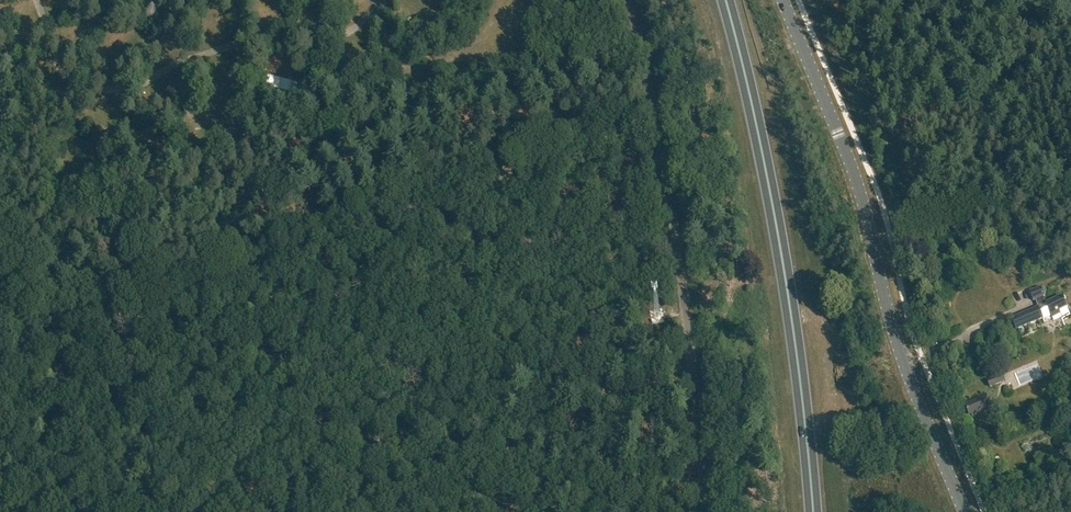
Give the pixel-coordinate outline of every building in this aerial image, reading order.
[(1043,296),(1044,296),(1040,287),(1029,292),(1033,300),(1034,300),(1037,308),(1010,318),(1015,330),(1043,319),(1044,322),(1051,319),(1060,315),(1059,312),(1066,309),(1062,297),(1046,304),(1043,296)] [(1002,373),(986,379),(989,388),(1005,382),(1002,373)] [(965,405),(969,416),(972,415),(974,419),(993,412),(987,396),(965,405)]
